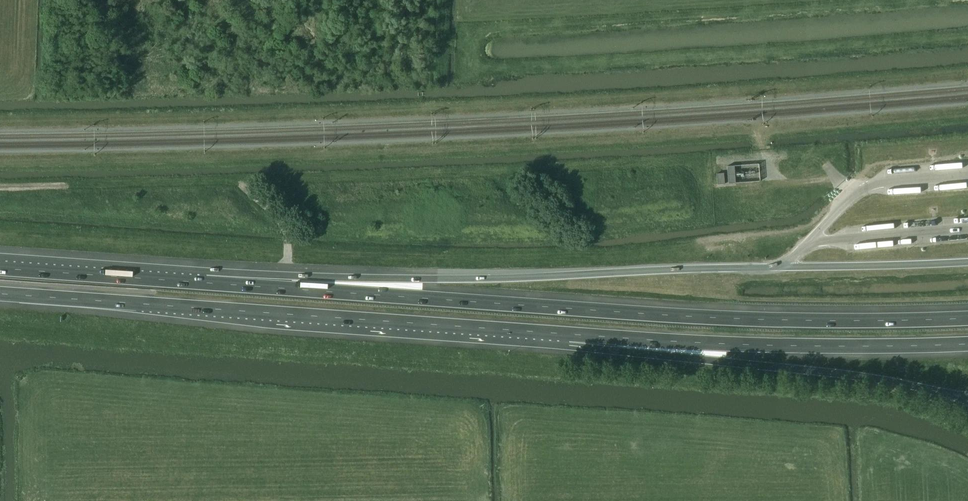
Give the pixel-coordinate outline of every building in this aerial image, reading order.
[(725,184),(724,173),(717,173),(717,184),(725,184)] [(945,186),(945,190),(967,187),(967,182),(945,186)]
